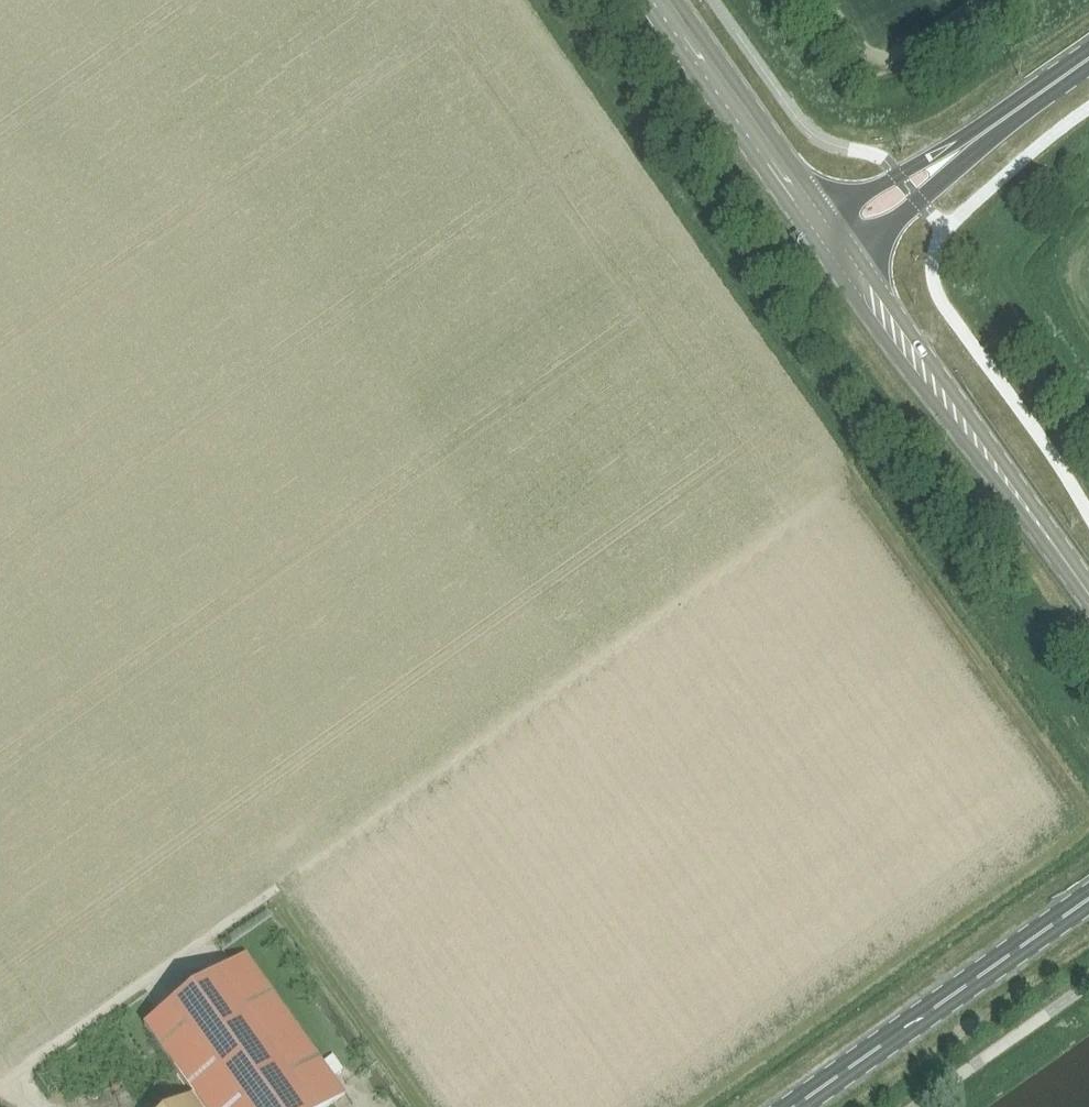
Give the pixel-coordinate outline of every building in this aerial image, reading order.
[(345,1095),(245,953),(145,1026),(193,1095),(177,1106),(327,1106),(345,1095)]
